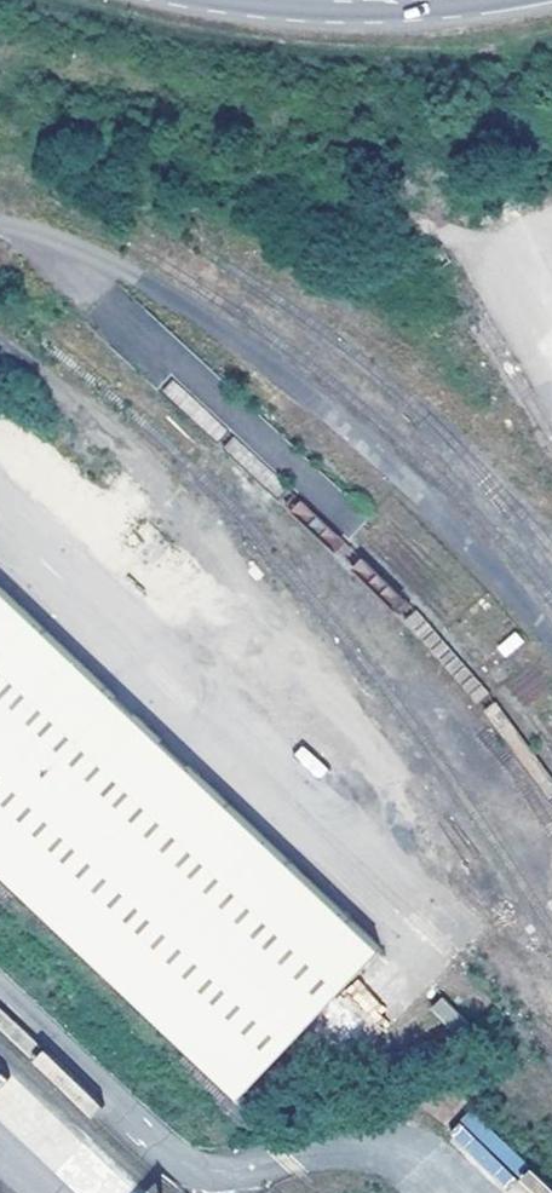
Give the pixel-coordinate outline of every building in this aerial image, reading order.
[(266,1072),(387,942),(0,592),(0,832),(266,1072)]
